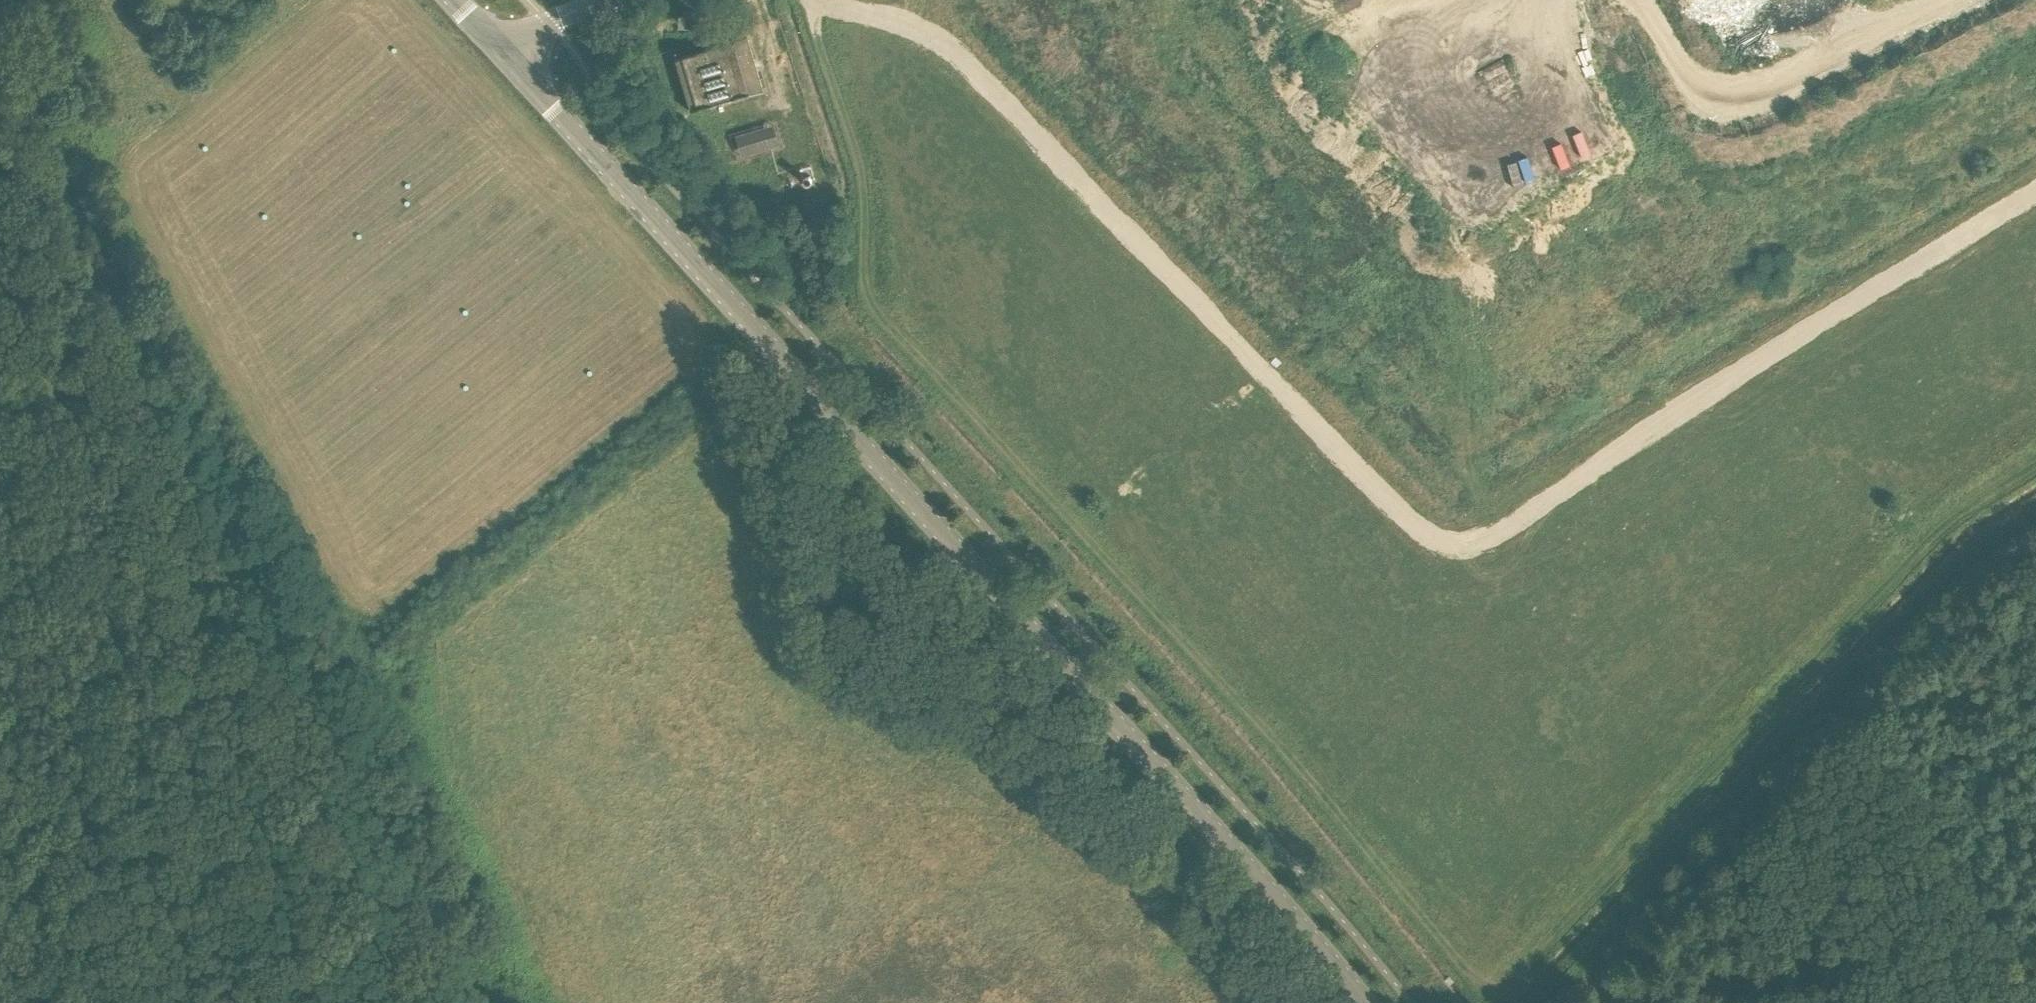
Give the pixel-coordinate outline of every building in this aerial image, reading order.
[(697,14),(686,14),(686,24),(697,25),(697,14)] [(749,37),(676,59),(691,111),(764,89),(749,37)] [(731,135),(738,157),(779,144),(772,122),(731,135)]
